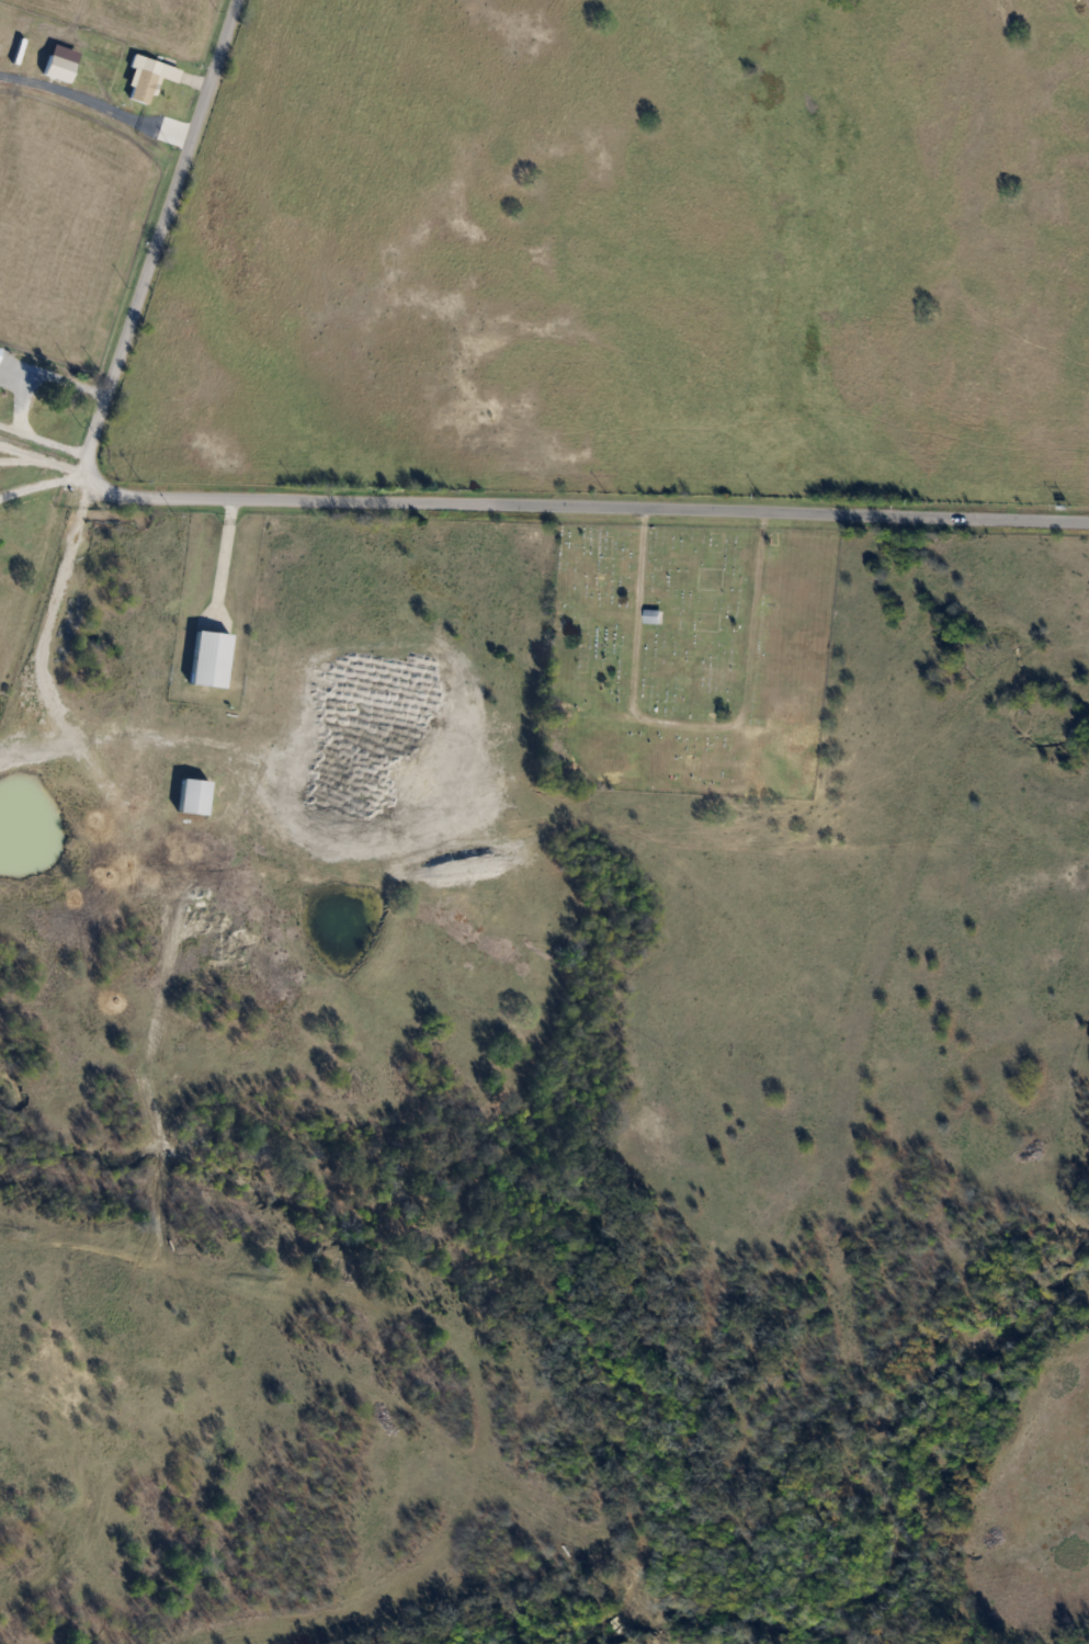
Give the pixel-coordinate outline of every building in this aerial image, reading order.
[(42,75),(68,84),(75,64),(50,55),(42,75)] [(148,106),(159,76),(176,82),(180,71),(135,55),(130,68),(137,70),(127,99),(148,106)] [(662,624),(662,610),(644,610),(644,624),(662,624)] [(230,635),(196,631),(190,685),(224,690),(230,635)] [(209,781),(181,779),(178,813),(206,815),(209,781)]
